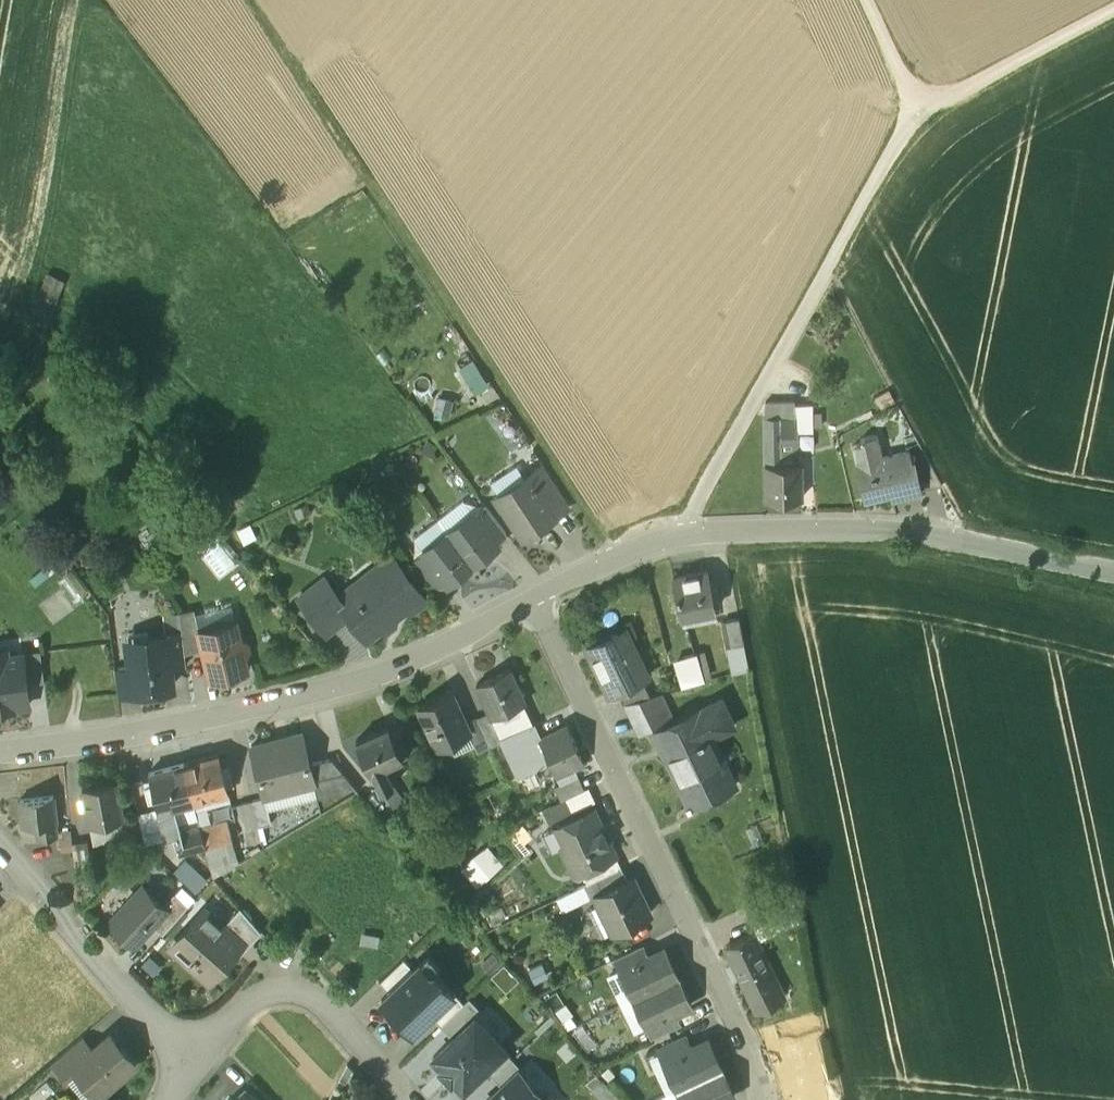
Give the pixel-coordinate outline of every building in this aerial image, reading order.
[(480,390),(493,383),(479,358),(466,365),(480,390)] [(812,403),(795,405),(795,432),(813,432),(812,403)] [(780,407),(764,405),(764,412),(764,417),(780,417),(780,407)] [(780,464),(780,417),(764,417),(765,464),(764,464),(765,499),(802,499),(801,464),(780,464)] [(877,434),(860,438),(861,442),(852,444),(856,462),(883,456),(877,434)] [(942,486),(915,435),(904,438),(907,450),(909,450),(911,460),(914,460),(921,491),(942,486)] [(883,456),(856,462),(864,498),(890,492),(891,498),(921,491),(914,460),(911,460),(909,450),(907,450),(883,456)] [(565,507),(539,468),(527,475),(553,515),(565,507)] [(527,475),(497,496),(524,536),(554,516),(553,515),(527,475)] [(506,533),(484,505),(474,513),(473,513),(495,542),(496,541),(506,533)] [(473,513),(474,513),(473,511),(447,531),(473,564),(498,545),(496,541),(495,542),(473,513)] [(447,531),(421,551),(423,552),(445,581),(447,584),(473,564),(447,531)] [(197,546),(221,579),(239,566),(215,533),(197,546)] [(445,581),(423,552),(412,560),(434,589),(445,581)] [(338,597),(336,598),(349,615),(366,637),(378,628),(386,629),(394,622),(395,615),(404,608),(412,609),(424,599),(391,555),(338,597)] [(707,572),(672,579),(680,618),(714,611),(713,602),(719,601),(716,584),(709,585),(707,572)] [(324,580),(300,599),(326,633),(349,615),(336,598),(338,597),(324,580)] [(203,649),(194,612),(180,616),(182,630),(185,653),(203,649)] [(738,619),(723,622),(728,647),(743,644),(738,619)] [(235,623),(199,632),(210,678),(246,670),(243,657),(247,651),(245,644),(239,641),(235,623)] [(182,630),(165,632),(165,638),(169,668),(171,667),(186,665),(185,653),(182,630)] [(630,658),(617,632),(586,647),(609,694),(617,691),(642,679),(647,676),(636,655),(630,658)] [(150,648),(127,651),(132,693),(132,694),(135,694),(140,697),(147,697),(151,692),(169,690),(167,672),(171,672),(171,667),(169,668),(165,638),(149,641),(150,648)] [(40,651),(22,654),(26,684),(44,682),(40,651)] [(686,683),(710,679),(706,652),(681,656),(686,683)] [(15,708),(15,706),(29,705),(26,684),(22,654),(0,656),(0,710),(15,708)] [(129,667),(114,669),(117,694),(132,693),(129,667)] [(509,669),(476,685),(489,712),(492,718),(500,714),(525,703),(509,669)] [(642,679),(617,691),(623,704),(627,703),(650,697),(642,679)] [(451,692),(418,708),(437,748),(470,733),(465,722),(451,692)] [(650,697),(627,703),(641,732),(670,718),(658,695),(650,697)] [(721,699),(705,707),(718,734),(734,727),(721,699)] [(705,707),(664,727),(675,750),(664,755),(689,807),(722,791),(711,767),(724,761),(712,737),(718,734),(705,707)] [(492,718),(489,712),(478,718),(491,746),(503,741),(501,738),(497,728),(492,718)] [(500,714),(492,718),(497,728),(505,724),(500,714)] [(478,718),(477,717),(465,722),(470,733),(478,752),(491,746),(478,718)] [(534,723),(501,738),(503,741),(519,775),(549,760),(539,738),(541,737),(534,723)] [(541,737),(539,738),(549,760),(560,784),(577,776),(573,767),(583,762),(567,726),(541,737)] [(388,727),(357,742),(372,774),(385,768),(403,759),(399,749),(404,747),(399,736),(394,739),(388,727)] [(302,734),(251,747),(264,797),(265,797),(314,785),(315,785),(310,764),(302,734)] [(218,756),(184,764),(194,802),(228,793),(227,787),(234,786),(228,765),(221,767),(218,756)] [(356,788),(331,758),(310,764),(315,785),(314,785),(317,798),(356,788)] [(184,764),(149,774),(152,785),(146,787),(149,801),(156,799),(159,811),(194,802),(184,764)] [(385,768),(372,774),(381,792),(382,792),(394,786),(385,768)] [(560,784),(554,787),(561,800),(564,799),(583,790),(577,776),(560,784)] [(117,781),(82,788),(89,824),(124,818),(117,781)] [(412,811),(394,786),(382,792),(398,815),(403,811),(406,815),(412,811)] [(583,790),(564,799),(571,812),(594,801),(587,788),(583,790)] [(55,797),(20,800),(23,826),(36,825),(56,823),(57,822),(55,797)] [(271,823),(265,797),(264,797),(251,800),(258,827),(271,823)] [(251,800),(237,804),(247,844),(261,840),(251,800)] [(594,810),(557,828),(565,846),(562,847),(574,874),(582,870),(615,854),(609,842),(610,841),(609,839),(608,840),(603,829),(604,829),(603,827),(602,828),(594,810)] [(140,818),(122,823),(126,837),(143,833),(140,818)] [(227,820),(201,827),(205,846),(232,839),(227,820)] [(56,823),(36,825),(38,839),(58,837),(56,823)] [(201,827),(175,834),(180,853),(205,846),(201,827)] [(88,841),(72,843),(75,869),(91,867),(88,841)] [(465,864),(481,885),(510,861),(493,841),(465,864)] [(615,854),(582,870),(588,883),(596,880),(621,868),(615,854)] [(621,868),(596,880),(602,893),(628,881),(621,868)] [(602,893),(596,896),(613,932),(649,915),(632,879),(628,881),(602,893)] [(588,883),(583,886),(590,899),(596,896),(602,893),(596,880),(588,883)] [(583,886),(557,898),(563,912),(590,899),(583,886)] [(143,887),(111,922),(135,944),(153,925),(167,909),(163,905),(143,887)] [(188,906),(174,893),(163,905),(167,909),(153,925),(163,934),(188,906)] [(240,907),(223,926),(243,944),(241,946),(244,949),(260,931),(240,907)] [(203,909),(188,925),(193,929),(180,944),(193,955),(187,963),(209,982),(241,946),(243,944),(223,926),(203,909)] [(751,935),(726,947),(733,962),(730,963),(738,980),(741,978),(758,1012),(783,1000),(751,935)] [(641,946),(615,959),(621,971),(647,958),(641,946)] [(647,958),(621,971),(634,998),(677,978),(664,949),(647,958)] [(403,959),(379,982),(389,992),(412,969),(403,959)] [(389,992),(382,999),(413,1032),(431,1015),(454,994),(455,993),(434,972),(431,975),(420,963),(412,969),(389,992)] [(677,978),(634,998),(647,1025),(673,1012),(673,1013),(690,1005),(677,978)] [(454,994),(431,1015),(441,1025),(464,1004),(454,994)] [(464,1004),(441,1025),(453,1038),(475,1017),(482,1011),(470,998),(464,1004)] [(673,1012),(647,1025),(653,1038),(679,1026),(673,1013),(673,1012)] [(505,1048),(475,1017),(453,1038),(434,1056),(444,1066),(442,1069),(452,1079),(454,1077),(464,1087),(485,1068),(504,1050),(505,1048)] [(135,1064),(110,1035),(92,1050),(73,1067),(74,1068),(98,1096),(135,1064)] [(685,1037),(658,1050),(665,1062),(691,1050),(690,1049),(685,1037)] [(81,1038),(52,1063),(65,1077),(74,1068),(73,1067),(92,1050),(81,1038)] [(691,1050),(665,1062),(678,1090),(721,1069),(707,1041),(690,1049),(691,1050)] [(513,1059),(504,1050),(485,1068),(494,1077),(513,1059)] [(522,1069),(513,1059),(494,1077),(503,1087),(519,1072),(522,1069)] [(678,1090),(683,1099),(726,1099),(734,1096),(721,1069),(678,1090)] [(519,1072),(503,1087),(489,1099),(546,1099),(519,1072)] [(236,1099),(254,1099),(245,1091),(236,1099)]
